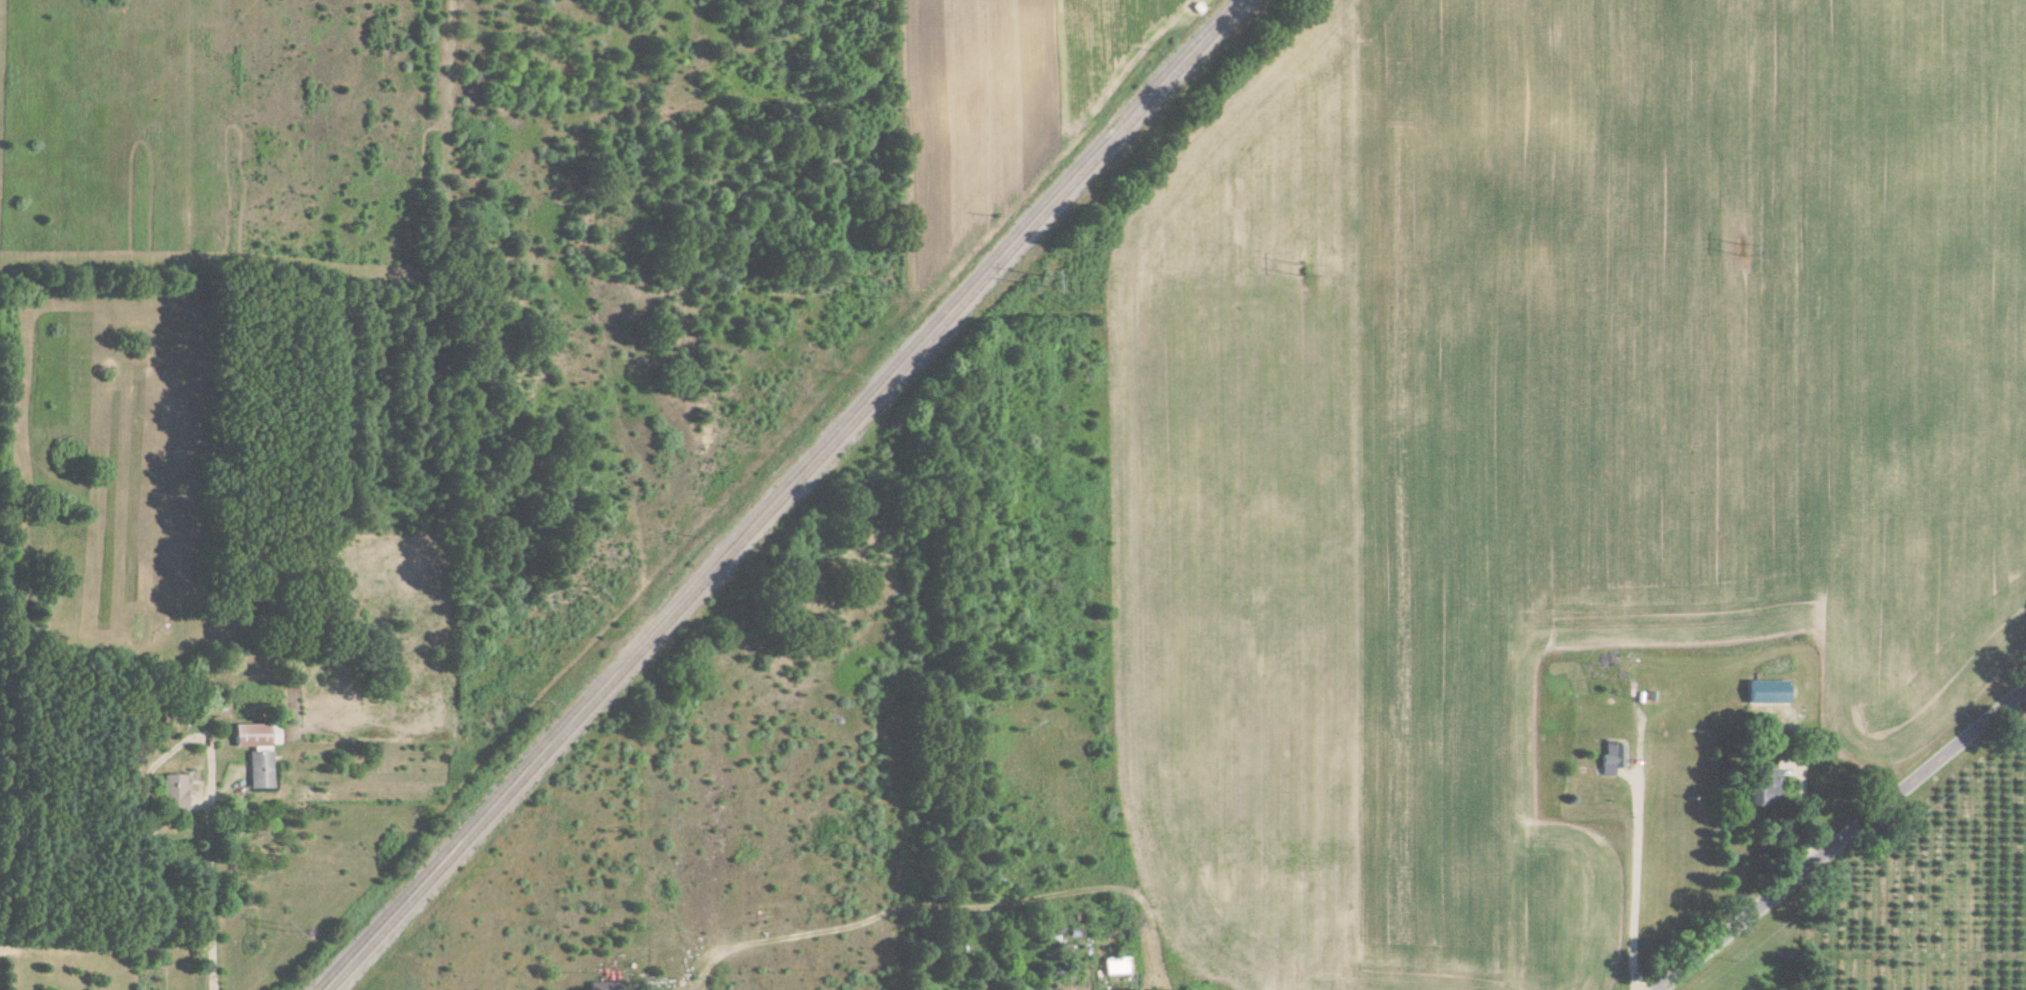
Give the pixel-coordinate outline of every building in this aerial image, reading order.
[(1786,681),(1747,681),(1747,704),(1786,703),(1786,681)] [(248,788),(270,788),(270,744),(277,744),(277,724),(234,725),(234,747),(248,747),(248,788)] [(1600,777),(1612,776),(1612,768),(1623,768),(1623,744),(1604,745),(1604,754),(1600,754),(1600,777)] [(159,812),(183,812),(183,775),(160,775),(159,812)] [(1125,957),(1101,958),(1102,975),(1126,974),(1125,957)]
